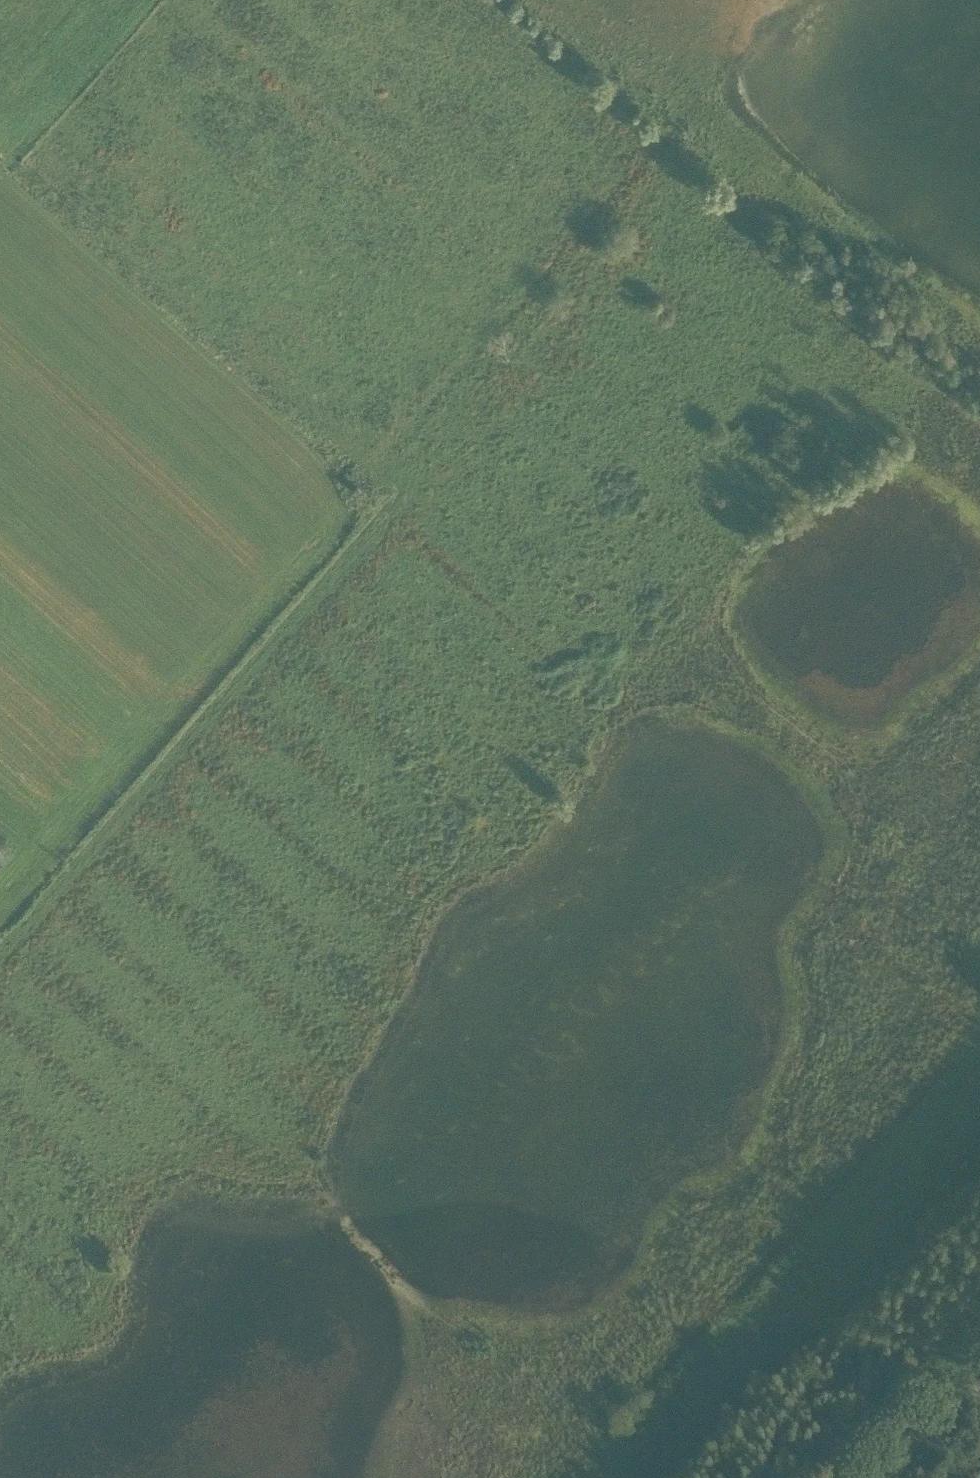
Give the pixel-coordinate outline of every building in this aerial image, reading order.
[(0,843),(0,864),(11,852),(0,843)]
